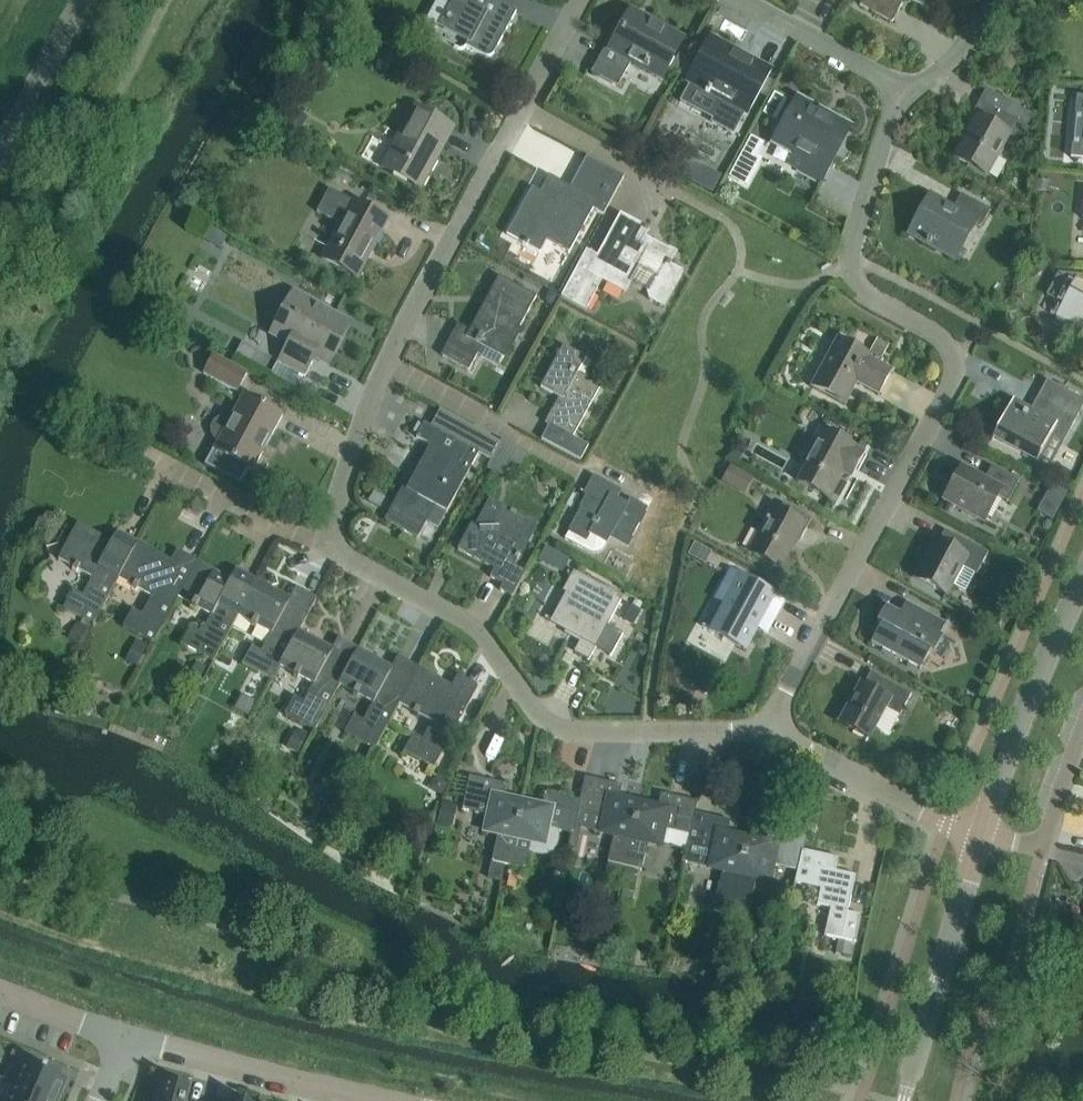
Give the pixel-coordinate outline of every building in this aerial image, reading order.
[(454,7),(449,18),(446,18),(444,20),(446,23),(443,28),(467,41),(464,46),(483,56),(487,57),(491,56),(493,53),(516,12),(493,0),(441,0),(454,7)] [(859,5),(891,23),(904,0),(862,0),(859,5)] [(660,77),(680,40),(631,13),(611,50),(607,48),(593,73),(617,86),(631,61),(642,67),(641,69),(645,71),(646,69),(660,77)] [(711,42),(690,81),(706,90),(704,94),(707,96),(710,91),(724,99),(713,119),(711,122),(732,133),(745,110),(766,71),(763,70),(752,64),(711,42)] [(1009,72),(1015,60),(1004,54),(998,66),(1009,72)] [(1018,141),(1032,114),(986,90),(986,89),(985,88),(971,115),(975,117),(953,158),(987,176),(1009,135),(1018,141)] [(1074,115),(1082,115),(1082,98),(1076,97),(1074,115)] [(822,181),(829,168),(825,166),(845,129),(797,103),(777,140),(805,155),(797,168),(802,171),(822,181)] [(451,130),(452,128),(414,107),(382,165),(421,186),(437,156),(434,154),(439,144),(440,144),(449,128),(451,130)] [(750,134),(730,173),(746,182),(759,156),(754,154),(761,140),(750,134)] [(684,159),(675,176),(692,185),(701,168),(684,159)] [(531,187),(506,234),(522,243),(522,244),(526,246),(526,245),(539,252),(546,239),(569,252),(570,250),(577,238),(586,222),(592,209),(602,215),(623,177),(605,167),(589,197),(570,187),(550,176),(541,193),(531,187)] [(352,202),(329,189),(315,212),(339,225),(321,259),(356,278),(388,219),(353,200),(352,202)] [(991,210),(960,193),(952,207),(929,195),(908,234),(952,258),(972,220),(982,226),(991,210)] [(682,272),(669,266),(671,263),(670,262),(675,253),(645,237),(649,229),(631,220),(619,214),(587,273),(596,278),(624,293),(637,270),(652,278),(645,291),(647,300),(663,308),(682,272)] [(1058,274),(1047,295),(1064,304),(1057,315),(1082,329),(1082,278),(1058,274)] [(572,275),(560,298),(564,300),(578,307),(585,311),(597,288),(572,275)] [(503,355),(499,362),(500,363),(536,297),(498,276),(490,291),(495,294),(491,301),(488,299),(485,305),(486,305),(471,331),(457,324),(440,355),(467,370),(476,354),(481,357),(487,346),(503,355)] [(325,362),(346,323),(295,295),(273,334),(294,345),(290,351),(284,348),(277,360),(304,376),(312,362),(305,359),(309,353),(325,362)] [(839,338),(812,388),(842,404),(855,380),(879,393),(891,372),(867,359),(869,354),(839,338)] [(876,339),(869,351),(882,358),(889,345),(876,339)] [(572,437),(600,385),(577,372),(585,358),(562,346),(540,387),(558,397),(544,423),(572,438),(572,437)] [(234,391),(245,371),(212,354),(202,374),(234,391)] [(990,440),(991,441),(994,436),(1008,445),(1036,460),(1033,464),(1034,465),(1050,435),(1062,441),(1060,446),(1061,446),(1082,405),(1082,400),(1050,382),(1048,386),(1049,386),(1044,395),(1043,395),(1041,399),(1050,404),(1043,417),(1013,400),(1013,399),(990,440)] [(239,484),(248,468),(252,470),(282,414),(243,393),(229,418),(229,420),(226,419),(223,417),(218,418),(213,420),(210,424),(210,428),(210,432),(213,438),(218,440),(216,443),(213,449),(204,465),(239,484)] [(446,512),(471,466),(467,464),(474,450),(423,423),(416,437),(430,445),(423,457),(434,463),(422,484),(407,476),(384,520),(417,538),(434,506),(446,512)] [(472,427),(465,439),(493,454),(500,442),(472,427)] [(855,466),(862,452),(856,448),(821,429),(802,463),(807,466),(798,482),(828,499),(848,462),(855,466)] [(572,438),(564,452),(581,460),(589,445),(572,437),(572,438)] [(521,467),(528,454),(501,439),(500,442),(493,454),(485,468),(501,476),(509,461),(521,467)] [(984,478),(961,465),(942,500),(983,522),(997,496),(1007,501),(1018,481),(991,466),(984,478)] [(549,494),(569,487),(564,474),(545,481),(549,494)] [(626,504),(610,495),(614,488),(591,475),(590,477),(591,477),(583,493),(586,495),(564,537),(591,552),(595,552),(599,551),(603,548),(607,544),(610,537),(627,547),(628,546),(627,545),(647,508),(630,498),(626,504)] [(811,519),(791,509),(784,505),(780,512),(773,508),(750,552),(780,568),(792,545),(789,543),(792,537),(799,541),(811,519)] [(510,512),(500,507),(486,531),(471,523),(457,549),(494,569),(490,575),(503,582),(499,590),(511,596),(525,572),(513,565),(535,526),(515,515),(516,513),(511,510),(510,512)] [(117,551),(109,547),(111,543),(76,524),(57,559),(72,567),(71,569),(76,572),(77,570),(91,577),(82,595),(72,590),(63,608),(93,624),(118,578),(117,578),(137,543),(125,537),(117,551)] [(987,553),(957,536),(950,548),(936,540),(915,578),(946,595),(951,584),(964,590),(973,573),(975,575),(987,553)] [(177,569),(169,565),(171,562),(137,543),(117,578),(118,578),(132,586),(131,588),(136,591),(137,588),(151,596),(141,614),(132,609),(122,626),(153,643),(178,596),(177,596),(196,562),(184,555),(177,569)] [(236,588),(229,584),(231,580),(196,562),(177,596),(178,596),(192,604),(190,607),(195,609),(196,607),(210,615),(201,632),(191,627),(182,645),(212,661),(237,615),(256,580),(244,574),(236,588)] [(606,626),(620,601),(601,590),(568,572),(567,573),(574,576),(566,590),(569,592),(564,601),(553,620),(545,616),(544,617),(582,638),(575,651),(587,658),(586,660),(588,661),(595,648),(610,656),(621,634),(606,626)] [(771,621),(782,600),(730,572),(716,598),(725,603),(711,630),(702,625),(701,626),(744,649),(762,616),(771,621)] [(272,680),(280,666),(279,665),(298,631),(316,599),(303,593),(296,607),(288,603),(290,599),(256,580),(237,615),(251,623),(250,626),(255,628),(256,626),(270,633),(260,651),(251,646),(241,663),(272,680)] [(633,624),(641,609),(628,602),(620,617),(633,624)] [(909,618),(885,605),(876,622),(880,625),(870,642),(920,669),(929,651),(933,653),(942,636),(940,635),(946,623),(915,606),(909,618)] [(338,684),(358,649),(346,643),(338,657),(331,653),(333,649),(298,631),(279,665),(280,666),(294,673),(292,676),(312,686),(304,701),(294,695),(284,714),(314,730),(339,684),(338,684)] [(398,676),(390,672),(392,668),(358,649),(338,684),(339,684),(353,692),(352,695),(357,697),(358,695),(372,702),(362,720),(353,715),(343,733),(374,749),(399,703),(398,703),(417,668),(405,662),(398,676)] [(457,695),(449,690),(451,687),(417,668),(398,703),(399,703),(413,711),(412,713),(416,716),(418,713),(432,721),(422,739),(412,734),(403,751),(433,768),(477,687),(465,680),(457,695)] [(911,694),(880,677),(874,689),(859,681),(851,696),(854,698),(841,721),(836,718),(835,719),(867,736),(864,741),(865,741),(884,708),(899,716),(911,694)] [(952,730),(958,718),(947,712),(941,724),(952,730)] [(508,865),(522,801),(503,797),(506,784),(468,776),(461,810),(487,815),(484,831),(497,834),(491,862),(508,865)] [(623,866),(638,802),(619,798),(621,785),(585,777),(579,800),(577,810),(579,811),(603,816),(600,832),(613,834),(607,862),(623,866)] [(522,801),(508,865),(525,869),(525,866),(528,866),(531,861),(530,855),(528,854),(530,847),(534,847),(536,847),(541,846),(545,844),(548,842),(550,840),(551,838),(554,834),(556,830),(574,834),(579,811),(577,810),(579,800),(544,792),(541,806),(522,801)] [(694,813),(697,801),(660,793),(657,806),(638,802),(623,866),(641,870),(647,842),(660,845),(664,829),(688,834),(689,835),(694,813)] [(452,822),(456,806),(442,803),(439,819),(452,822)] [(729,914),(742,857),(746,838),(727,833),(730,820),(694,813),(689,835),(688,834),(683,862),(721,870),(715,898),(712,910),(729,914)] [(766,842),(746,838),(742,857),(729,914),(747,918),(749,905),(755,877),(769,880),(772,865),(797,870),(802,850),(805,837),(769,829),(766,842)] [(797,870),(794,883),(820,889),(816,905),(830,908),(823,935),(827,936),(842,939),(854,942),(860,915),(847,912),(855,875),(835,871),(838,858),(802,850),(797,870)] [(631,902),(637,871),(614,866),(611,879),(624,882),(619,900),(631,902)] [(514,889),(516,877),(513,877),(506,875),(504,887),(514,889)] [(16,1084),(55,1100),(58,1100),(62,1090),(59,1089),(64,1078),(41,1068),(25,1061),(16,1084)] [(154,1094),(152,1100),(184,1100),(188,1087),(163,1080),(158,1096),(154,1094)] [(16,1084),(8,1081),(0,1100),(55,1100),(16,1084)]
